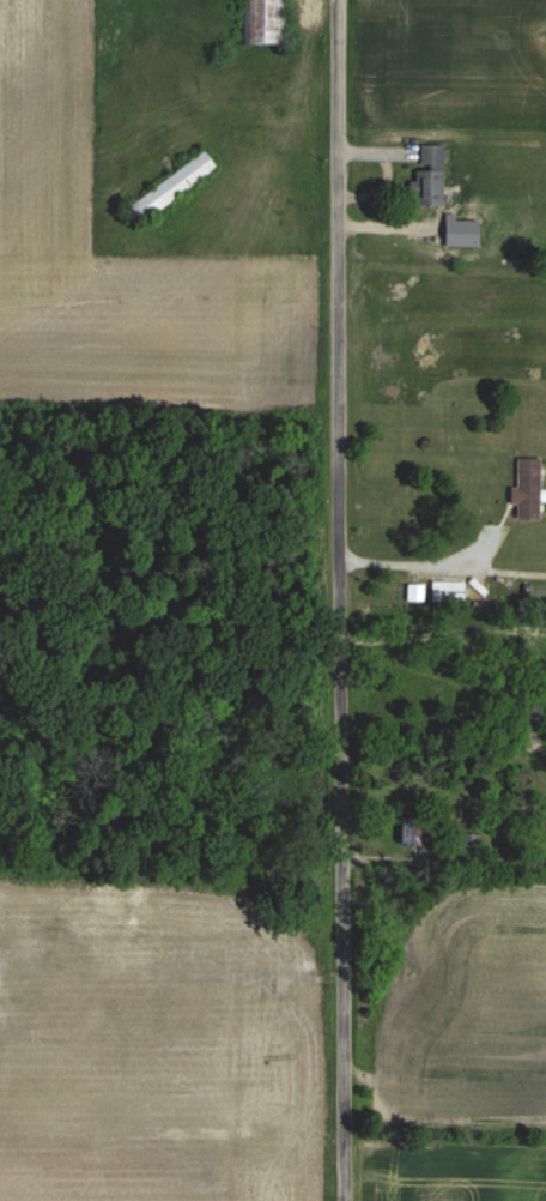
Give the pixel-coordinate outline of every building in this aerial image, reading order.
[(284,0),(244,0),(244,44),(284,44),(284,0)] [(419,206),(444,206),(444,145),(419,145),(419,206)] [(217,167),(205,150),(131,205),(143,222),(217,167)] [(518,517),(541,517),(541,457),(518,457),(518,517)] [(465,601),(465,580),(434,580),(434,601),(465,601)] [(402,845),(424,845),(424,817),(402,817),(402,845)]
